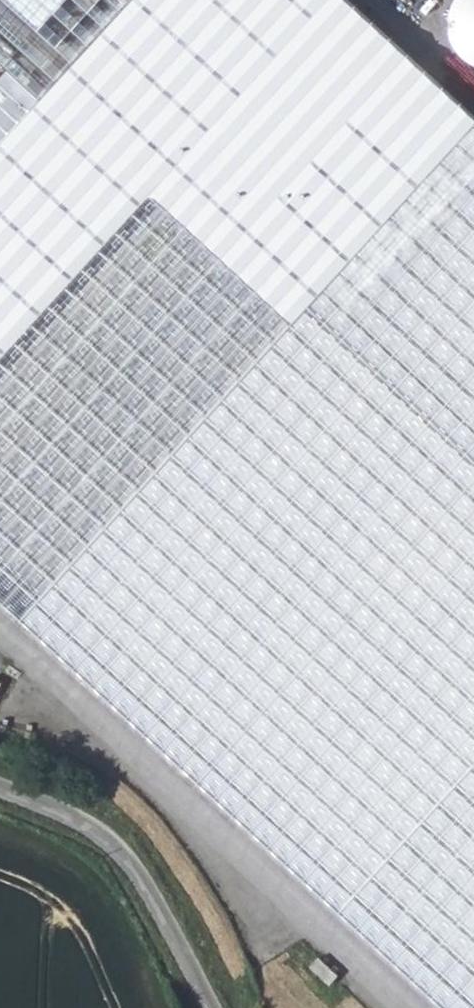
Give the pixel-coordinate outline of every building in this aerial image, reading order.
[(39,97),(0,139),(0,603),(444,1007),(473,1007),(473,116),(347,0),(128,0),(39,97)] [(39,97),(128,0),(0,0),(0,61),(39,97)] [(473,47),(473,0),(455,0),(473,47)]
